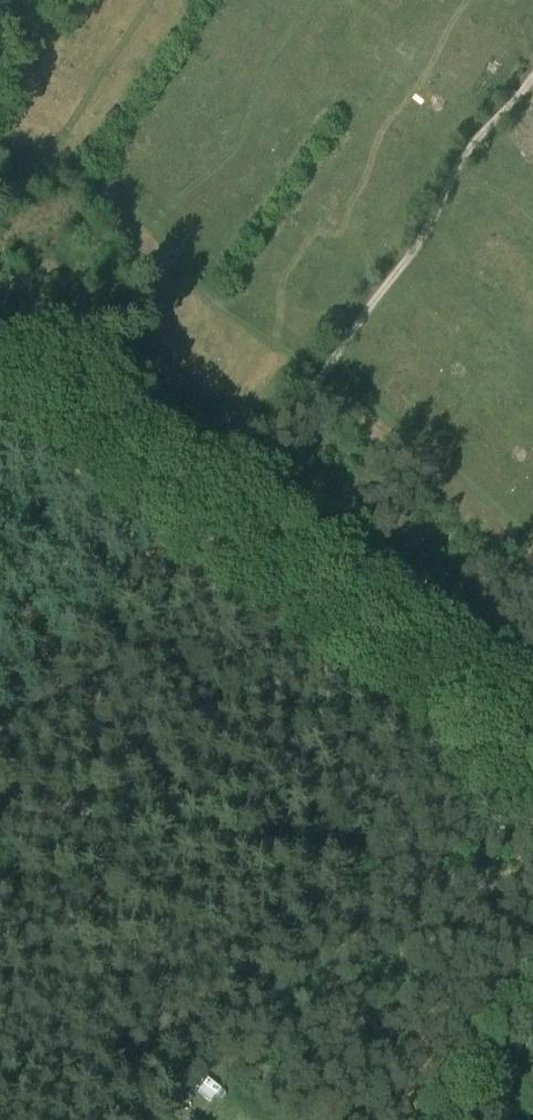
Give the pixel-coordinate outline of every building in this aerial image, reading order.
[(227,1117),(223,1105),(201,1112),(203,1119),(218,1119),(227,1117)]
